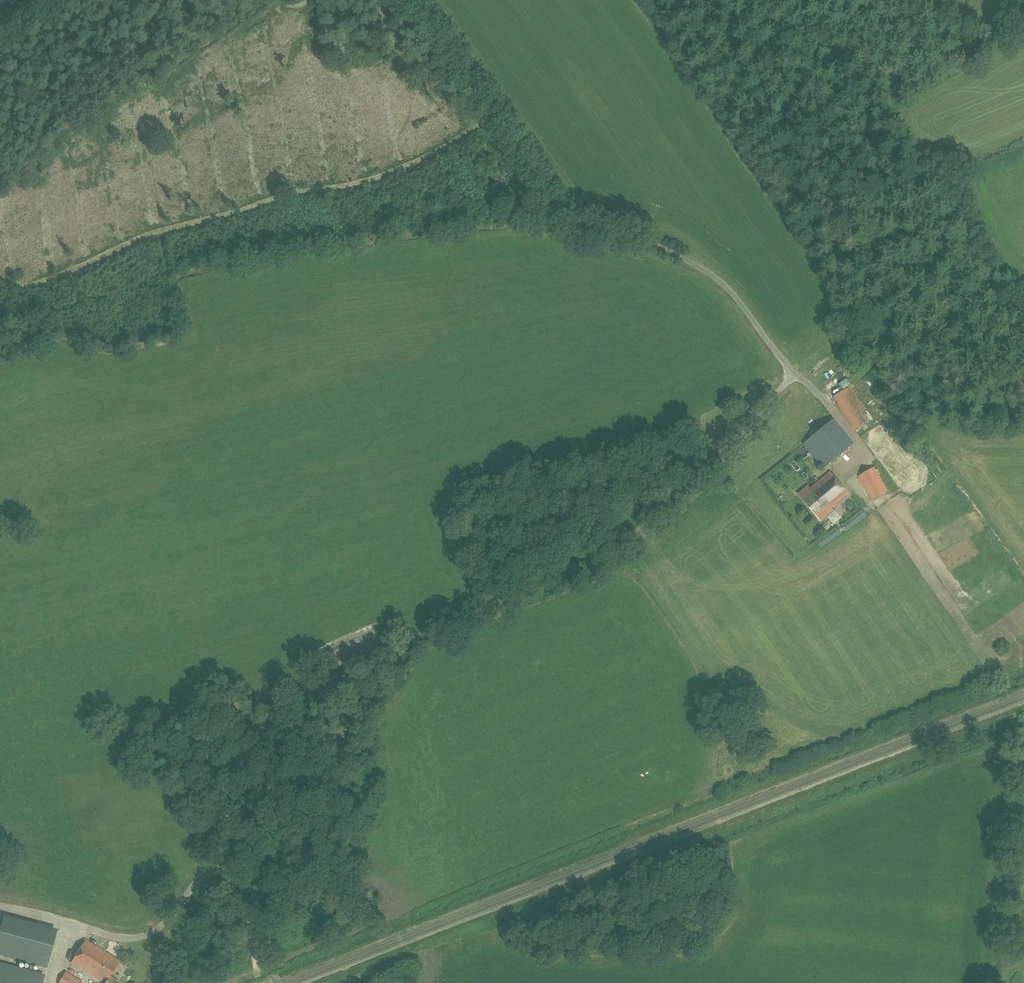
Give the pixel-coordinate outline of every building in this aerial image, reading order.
[(850,395),(854,392),(850,385),(834,396),(839,403),(838,403),(856,430),(868,422),(850,395)] [(870,398),(876,404),(879,400),(874,394),(870,398)] [(804,443),(824,467),(847,448),(828,424),(804,443)] [(859,475),(872,499),(887,490),(874,467),(859,475)] [(820,520),(834,509),(832,507),(849,493),(832,471),(811,488),(808,486),(799,494),(820,520)] [(55,933),(33,927),(23,960),(47,967),(55,933)] [(119,982),(109,976),(119,960),(85,940),(71,963),(104,982),(119,982)] [(0,965),(0,982),(42,982),(44,976),(0,965)] [(83,981),(66,971),(59,982),(82,982),(83,981)]
